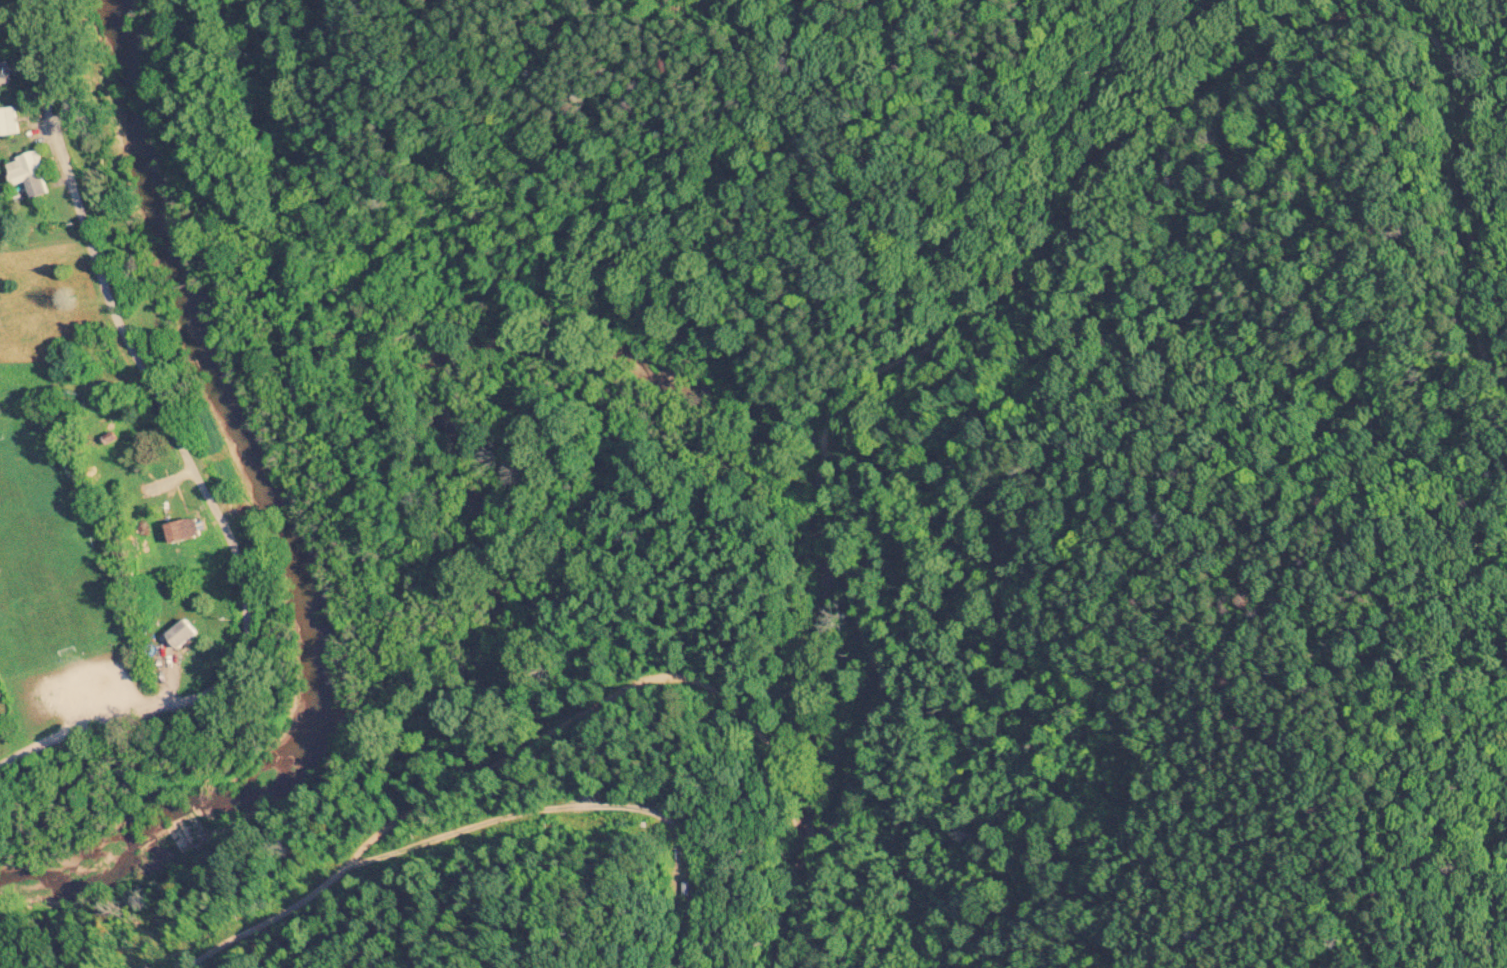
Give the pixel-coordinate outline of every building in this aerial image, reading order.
[(14,86),(11,63),(0,64),(0,88),(14,86)] [(18,110),(0,111),(0,137),(20,135),(18,110)] [(33,200),(51,195),(40,154),(8,163),(15,185),(27,181),(33,200)] [(168,525),(173,544),(203,537),(199,518),(168,525)] [(180,648),(202,634),(191,619),(170,632),(180,648)]
